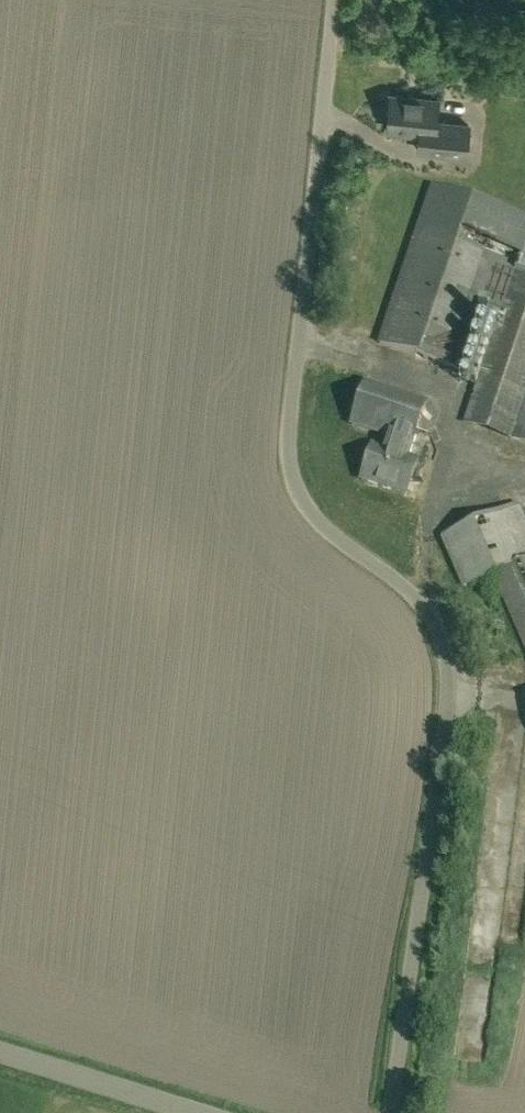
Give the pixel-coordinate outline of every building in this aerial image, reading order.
[(437,122),(439,100),(391,95),(388,128),(434,133),(433,150),(467,154),(470,125),(437,122)] [(479,315),(499,321),(524,244),(524,212),(433,182),(380,342),(461,369),(479,315)] [(499,321),(468,413),(516,429),(524,432),(524,244),(499,321)] [(412,443),(423,410),(426,403),(367,383),(353,423),(398,439),(394,452),(373,446),(362,479),(406,493),(417,460),(406,457),(411,443),(412,443)] [(519,502),(439,536),(460,588),(493,574),(524,651),(524,516),(519,502)]
